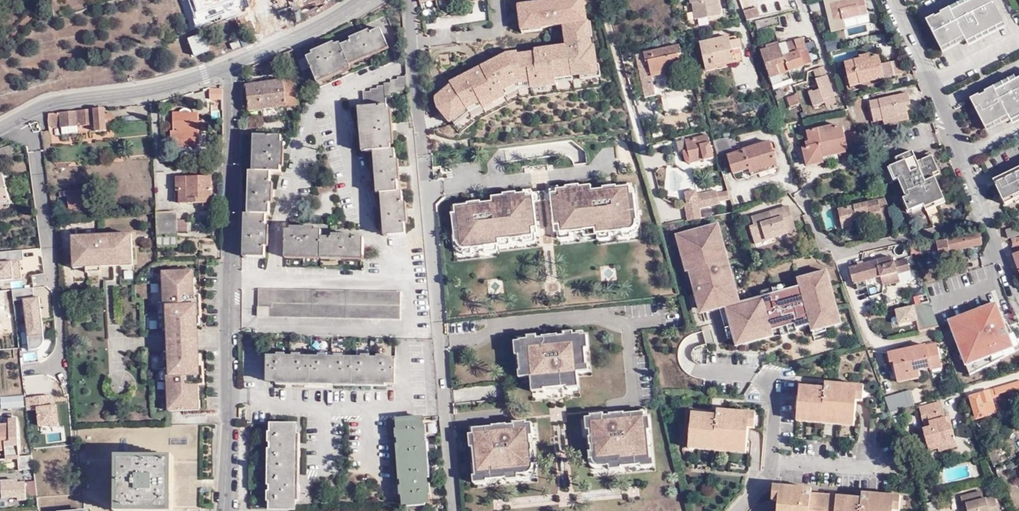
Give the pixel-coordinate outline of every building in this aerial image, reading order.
[(434,0),(421,3),(422,11),(436,8),(434,0)] [(525,6),(529,32),(596,23),(593,0),(565,0),(525,6)] [(689,6),(691,6),(692,20),(721,17),(719,0),(717,0),(688,0),(689,6)] [(864,0),(838,0),(841,11),(828,14),(831,24),(868,15),(864,0)] [(992,0),(977,0),(974,2),(952,12),(950,8),(940,13),(943,17),(938,19),(935,16),(927,20),(941,49),(965,38),(966,40),(968,43),(1005,25),(992,0)] [(974,2),(973,0),(966,0),(950,8),(952,12),(974,2)] [(743,8),(745,19),(758,17),(757,7),(743,8)] [(450,18),(440,21),(442,27),(452,24),(450,18)] [(755,23),(758,30),(776,26),(776,23),(773,24),(772,19),(755,23)] [(872,23),(850,27),(851,33),(873,29),(872,23)] [(1005,25),(968,43),(969,46),(988,38),(1007,28),(1005,25)] [(350,61),(390,45),(383,28),(343,44),(350,61)] [(824,39),(827,52),(841,48),(838,35),(824,39)] [(965,38),(941,49),(942,52),(966,40),(965,38)] [(723,39),(701,45),(706,70),(716,69),(716,66),(734,62),(732,51),(741,49),(739,39),(724,43),(723,39)] [(801,39),(778,47),(788,73),(804,67),(804,66),(810,64),(801,39)] [(350,61),(343,44),(342,42),(309,56),(313,67),(318,78),(352,65),(350,61)] [(872,54),(870,43),(859,45),(862,56),(872,54)] [(458,84),(442,98),(445,110),(460,128),(474,116),(489,105),(493,111),(516,99),(514,95),(526,88),(539,86),(540,92),(563,90),(564,80),(610,74),(605,46),(539,54),(525,57),(524,53),(512,56),(458,84)] [(648,64),(651,64),(653,75),(674,71),(673,65),(682,63),(680,56),(683,55),(681,47),(645,55),(648,64)] [(775,91),(793,86),(788,73),(778,47),(770,49),(761,52),(775,91)] [(297,61),(294,48),(282,53),(288,65),(297,61)] [(735,68),(745,66),(741,49),(732,51),(734,62),(735,68)] [(875,60),(875,57),(873,57),(872,54),(862,56),(862,57),(857,60),(858,63),(875,60)] [(305,70),(313,67),(309,56),(301,60),(305,70)] [(883,66),(881,56),(875,57),(875,60),(858,63),(857,60),(841,63),(847,88),(870,82),(904,75),(902,62),(883,66)] [(706,70),(707,73),(735,68),(734,62),(716,66),(716,69),(706,70)] [(838,104),(823,66),(814,69),(820,86),(818,87),(823,101),(825,101),(827,107),(838,104)] [(655,83),(675,78),(674,71),(653,75),(655,83)] [(399,92),(408,91),(407,76),(399,77),(399,80),(392,80),(392,83),(385,84),(385,87),(378,87),(378,89),(371,89),(372,92),(364,92),(365,107),(387,105),(387,98),(394,98),(394,95),(399,94),(399,92)] [(996,92),(1018,81),(1016,77),(994,88),(996,92)] [(247,82),(250,110),(299,104),(296,78),(259,83),(258,78),(253,79),(253,81),(247,82)] [(1018,119),(1018,81),(996,92),(994,88),(985,92),(987,96),(982,99),(980,95),(970,100),(985,129),(1009,118),(1011,121),(1012,123),(1018,119)] [(223,87),(222,84),(211,88),(212,99),(223,99),(223,87)] [(823,101),(818,87),(813,88),(818,103),(823,101)] [(870,103),(875,125),(884,123),(885,128),(918,121),(917,114),(918,114),(915,103),(920,102),(918,93),(870,103)] [(790,108),(801,105),(797,95),(787,98),(790,108)] [(366,152),(374,151),(379,151),(392,150),(389,105),(387,105),(365,107),(362,107),(366,152)] [(106,114),(106,108),(79,110),(49,113),(49,120),(50,124),(62,124),(62,126),(97,123),(97,130),(107,130),(107,122),(112,122),(113,122),(114,122),(114,121),(115,120),(116,120),(116,119),(116,117),(116,116),(115,115),(115,114),(114,114),(113,113),(112,113),(106,114)] [(177,131),(173,131),(174,151),(202,150),(202,132),(201,132),(201,112),(176,112),(177,131)] [(985,129),(986,133),(1011,121),(1009,118),(985,129)] [(861,146),(854,131),(842,134),(840,125),(836,126),(835,123),(831,124),(832,126),(816,131),(815,128),(801,132),(805,146),(809,160),(821,158),(821,154),(846,147),(846,150),(861,146)] [(683,152),(685,160),(690,159),(691,165),(714,158),(708,135),(677,143),(680,153),(683,152)] [(272,174),(282,174),(283,138),(257,138),(257,175),(272,174)] [(729,150),(727,139),(713,142),(716,154),(729,150)] [(733,171),(749,167),(765,163),(766,170),(775,167),(768,141),(740,149),(741,150),(728,154),(733,171)] [(17,150),(14,142),(0,147),(0,157),(17,150)] [(809,160),(805,146),(801,147),(805,161),(809,160)] [(821,158),(822,159),(847,153),(846,150),(846,147),(821,154),(821,158)] [(392,150),(379,151),(382,194),(386,194),(399,193),(397,149),(392,150)] [(929,213),(947,204),(934,178),(931,170),(937,167),(930,153),(915,159),(912,152),(895,160),(898,166),(873,177),(879,190),(899,181),(907,200),(912,211),(925,206),(927,209),(929,213)] [(806,166),(823,162),(822,159),(821,158),(809,160),(805,161),(806,166)] [(765,163),(749,167),(751,174),(766,170),(765,163)] [(218,177),(217,165),(194,166),(194,172),(203,172),(203,176),(176,177),(177,186),(180,186),(180,191),(180,205),(189,205),(188,200),(203,200),(212,200),(212,177),(218,177)] [(940,175),(937,167),(931,170),(934,178),(940,175)] [(709,179),(710,182),(722,179),(721,172),(715,174),(716,178),(709,179)] [(10,200),(3,174),(0,175),(0,202),(10,200)] [(267,216),(271,216),(272,174),(257,175),(253,175),(253,196),(249,196),(249,216),(267,216)] [(996,185),(1004,200),(1013,196),(1018,193),(1018,174),(996,185)] [(710,182),(700,185),(697,185),(695,179),(691,180),(692,185),(689,186),(692,195),(725,187),(722,179),(710,182)] [(592,185),(550,190),(550,191),(551,201),(556,240),(597,235),(598,239),(609,238),(608,234),(623,232),(624,236),(630,235),(629,225),(631,225),(633,222),(638,222),(634,193),(631,193),(630,184),(603,187),(603,189),(592,190),(592,185)] [(81,188),(66,190),(67,194),(68,204),(68,206),(83,205),(81,188)] [(551,201),(550,191),(533,193),(534,203),(551,201)] [(539,242),(534,203),(533,193),(533,192),(498,197),(499,201),(451,207),(456,244),(460,243),(462,246),(465,247),(465,255),(472,254),(472,250),(486,249),(487,253),(498,251),(497,247),(539,242)] [(386,194),(388,236),(405,235),(403,193),(399,193),(386,194)] [(1013,196),(1004,200),(1006,205),(1015,201),(1013,196)] [(12,208),(10,200),(0,202),(0,211),(12,208)] [(913,213),(912,211),(907,200),(904,201),(909,214),(913,213)] [(882,218),(890,216),(884,201),(838,212),(842,231),(854,228),(853,225),(870,221),(871,224),(883,222),(882,218)] [(925,206),(912,211),(913,213),(914,215),(927,209),(925,206)] [(177,207),(156,207),(158,238),(177,237),(177,229),(177,220),(177,207)] [(782,210),(751,219),(753,227),(749,228),(756,249),(788,239),(787,235),(794,232),(790,221),(786,222),(782,210)] [(266,259),(267,216),(249,216),(246,216),(246,259),(266,259)] [(191,220),(177,220),(177,229),(191,228),(191,220)] [(1018,232),(1018,227),(1018,224),(1006,228),(1009,236),(1018,232)] [(715,240),(711,229),(675,239),(677,246),(684,244),(688,258),(682,259),(686,274),(693,272),(697,286),(692,287),(694,296),(699,295),(704,310),(709,308),(711,314),(719,311),(725,310),(737,306),(733,292),(729,293),(725,279),(731,277),(720,238),(715,240)] [(322,231),(286,231),(286,256),(322,257),(364,257),(365,239),(322,237),(322,231)] [(87,266),(121,265),(121,261),(133,261),(132,238),(125,239),(125,234),(109,235),(109,241),(97,241),(97,235),(80,236),(80,240),(73,240),(74,263),(86,263),(87,266)] [(937,242),(911,247),(913,255),(917,254),(918,256),(938,252),(939,257),(940,257),(942,267),(945,266),(943,257),(950,255),(949,251),(980,245),(979,234),(937,243),(937,242)] [(178,245),(178,237),(177,237),(158,238),(158,246),(178,245)] [(1016,237),(1018,242),(1013,243),(1015,247),(1011,248),(1018,271),(1018,237),(1016,237)] [(22,279),(22,250),(0,250),(0,279),(22,279)] [(891,260),(851,271),(855,286),(880,278),(883,287),(900,281),(898,275),(910,271),(906,261),(892,265),(891,260)] [(171,371),(169,371),(171,411),(201,409),(200,386),(207,385),(206,369),(202,369),(200,312),(204,312),(203,295),(197,295),(195,271),(166,272),(167,314),(169,314),(171,371)] [(828,282),(826,273),(810,277),(809,275),(796,279),(800,290),(785,293),(783,288),(760,294),(762,300),(737,306),(725,310),(719,311),(727,342),(729,341),(736,349),(773,339),(770,330),(785,326),(786,329),(794,327),(795,331),(809,327),(812,337),(826,333),(824,330),(840,326),(838,317),(836,318),(834,311),(828,312),(822,292),(828,290),(826,283),(828,282)] [(45,346),(40,294),(31,295),(31,287),(15,289),(16,299),(24,298),(29,348),(45,346)] [(924,300),(922,287),(898,290),(900,304),(924,300)] [(409,291),(258,291),(258,317),(410,318),(409,291)] [(946,315),(962,368),(1014,352),(998,299),(946,315)] [(939,324),(938,321),(931,304),(913,308),(919,330),(939,324)] [(699,333),(718,329),(717,326),(716,322),(698,327),(699,333)] [(920,333),(941,329),(939,324),(919,330),(920,333)] [(563,333),(563,335),(563,336),(538,339),(538,335),(526,337),(527,340),(520,341),(520,342),(521,356),(518,356),(519,371),(530,371),(531,378),(532,386),(544,384),(545,391),(566,389),(566,382),(578,380),(577,373),(576,366),(588,364),(586,349),(583,349),(582,336),(581,334),(575,334),(574,332),(563,333)] [(923,344),(888,352),(890,361),(894,361),(897,378),(911,374),(910,371),(930,365),(930,368),(940,366),(935,342),(924,345),(923,344)] [(389,357),(267,357),(267,382),(388,382),(389,357)] [(590,372),(589,364),(588,364),(576,366),(577,373),(590,372)] [(519,379),(531,378),(530,371),(519,371),(518,371),(519,379)] [(567,390),(579,389),(578,380),(566,382),(566,389),(567,390)] [(994,388),(996,394),(1018,388),(1018,383),(994,388)] [(532,393),(545,392),(545,391),(544,384),(532,386),(532,393)] [(841,422),(856,423),(858,403),(859,388),(820,385),(820,390),(801,388),(798,419),(808,419),(825,421),(841,422)] [(455,388),(455,399),(502,398),(502,387),(455,388)] [(866,389),(859,388),(858,403),(865,404),(866,389)] [(970,398),(977,421),(987,417),(983,404),(993,401),(989,391),(970,398)] [(911,392),(886,400),(888,406),(890,412),(915,405),(911,392)] [(6,409),(27,408),(25,395),(5,396),(6,409)] [(939,452),(937,446),(958,439),(954,427),(949,428),(945,417),(940,403),(919,409),(926,431),(924,432),(930,454),(939,452)] [(646,431),(645,417),(645,412),(605,416),(604,413),(590,415),(590,418),(591,430),(589,430),(591,452),(588,452),(589,460),(592,460),(594,465),(598,468),(609,466),(609,471),(621,470),(620,468),(640,466),(640,460),(651,459),(648,431),(646,431)] [(751,415),(712,412),(712,417),(694,416),(691,444),(701,445),(716,447),(732,448),(748,450),(750,429),(751,415)] [(421,421),(396,423),(405,506),(429,504),(421,421)] [(474,448),(472,448),(475,476),(486,474),(487,481),(507,478),(507,480),(518,479),(518,475),(528,474),(531,472),(533,469),(534,466),(534,465),(536,465),(536,457),(532,457),(532,452),(533,452),(532,442),(531,443),(530,436),(528,436),(527,423),(527,421),(512,422),(512,425),(472,429),(473,434),(474,448)] [(20,452),(18,423),(0,424),(0,452),(20,452)] [(200,423),(80,427),(87,506),(95,505),(95,510),(189,510),(189,509),(201,509),(200,423)] [(271,428),(272,510),(297,510),(297,428),(271,428)] [(20,469),(34,468),(33,454),(19,455),(20,469)] [(640,460),(640,466),(641,468),(654,466),(654,458),(651,459),(640,460)] [(8,486),(27,484),(25,471),(0,474),(0,487),(1,486),(8,486)] [(487,482),(487,481),(486,474),(475,476),(472,476),(473,484),(487,482)] [(780,503),(779,510),(895,510),(896,499),(862,496),(862,501),(857,500),(818,497),(813,496),(814,491),(782,488),(780,503)] [(932,490),(924,492),(926,501),(934,498),(932,490)] [(960,498),(963,510),(997,510),(994,497),(983,500),(981,492),(960,498)] [(0,496),(0,503),(0,506),(10,505),(10,496),(0,496)]
